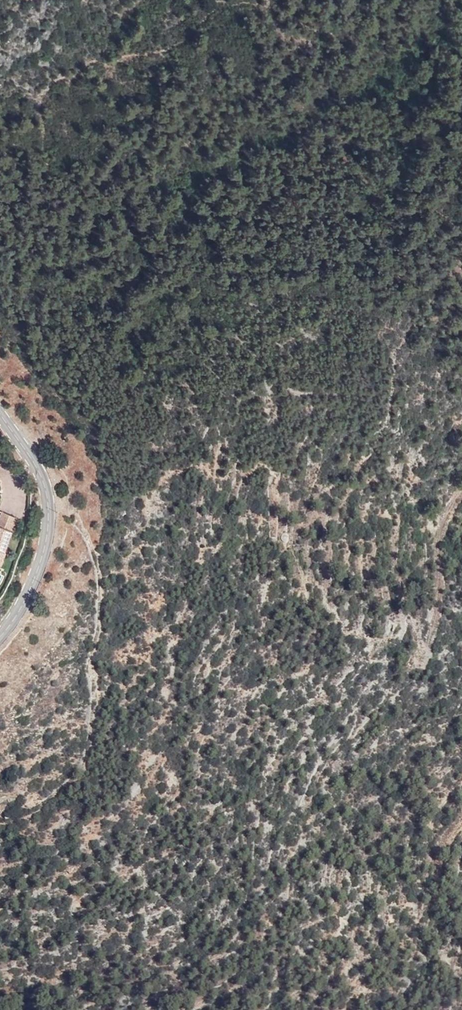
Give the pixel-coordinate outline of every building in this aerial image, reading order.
[(1,512),(0,515),(0,522),(14,527),(17,517),(1,512)] [(13,530),(0,526),(0,567),(13,530)]
